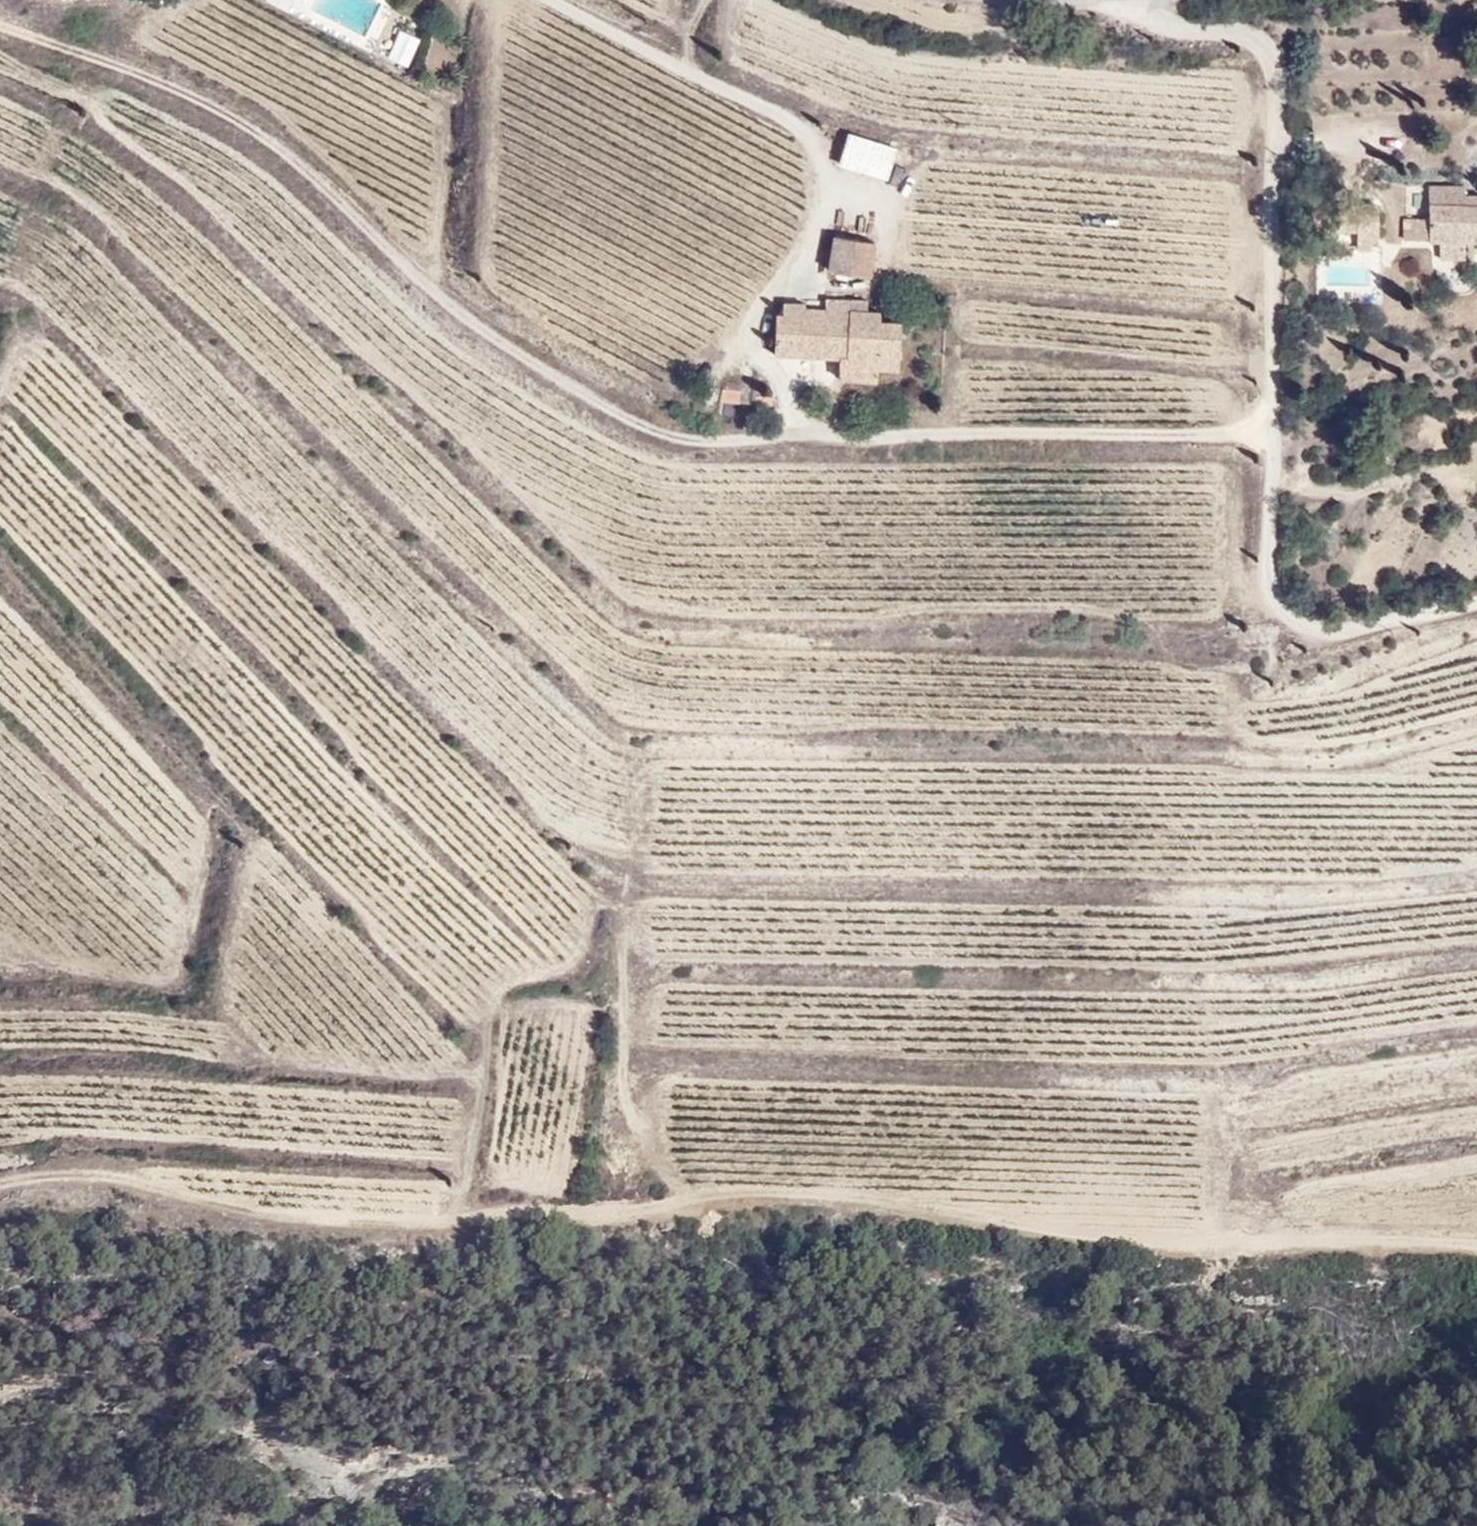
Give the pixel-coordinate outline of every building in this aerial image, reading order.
[(837,166),(888,180),(897,146),(846,132),(837,166)] [(1459,185),(1427,183),(1407,218),(1401,238),(1454,260),(1476,250),(1476,191),(1459,185)] [(889,247),(846,239),(839,278),(888,284),(889,247)] [(915,381),(914,320),(869,298),(791,301),(790,360),(850,388),(915,381)] [(718,404),(739,404),(739,389),(718,388),(718,404)]
